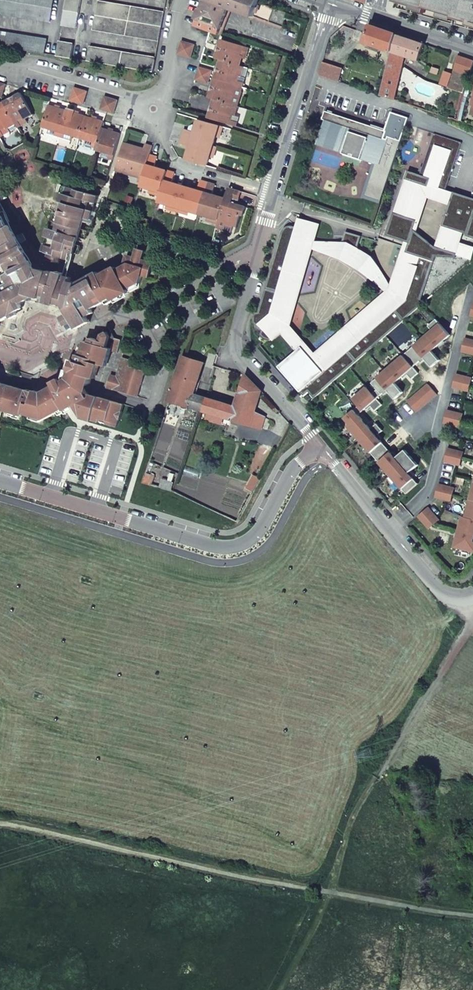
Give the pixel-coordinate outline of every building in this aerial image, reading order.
[(51,22),(54,0),(0,0),(0,2),(0,13),(51,22)] [(62,24),(77,27),(82,0),(66,0),(62,24)] [(197,25),(219,34),(229,7),(283,26),(288,13),(259,2),(260,0),(208,0),(204,11),(206,13),(204,18),(200,17),(197,25)] [(394,7),(472,31),(472,0),(396,0),(394,7)] [(160,41),(165,13),(99,2),(93,29),(160,41)] [(368,28),(366,33),(364,37),(367,38),(366,42),(392,51),(396,34),(371,26),(370,28),(368,28)] [(46,54),(48,40),(0,31),(0,46),(46,54)] [(382,96),(395,100),(405,57),(419,61),(424,44),(396,34),(392,51),(382,96)] [(221,39),(216,58),(220,59),(242,66),(245,56),(240,54),(241,53),(239,52),(240,48),(247,50),(248,47),(221,39)] [(59,41),(57,56),(72,58),(74,44),(59,41)] [(177,54),(184,56),(187,43),(181,41),(177,54)] [(187,43),(184,56),(191,58),(195,45),(187,43)] [(87,61),(154,72),(157,58),(91,47),(87,61)] [(464,93),(471,67),(461,65),(464,57),(456,55),(448,88),(464,93)] [(472,60),(464,57),(461,65),(471,67),(472,60)] [(241,74),(244,67),(242,66),(220,59),(214,78),(242,86),(243,82),(238,81),(239,75),(241,76),(241,74)] [(342,68),(324,63),(321,76),(338,81),(342,68)] [(211,70),(199,67),(197,73),(209,77),(211,70)] [(450,74),(443,72),(440,84),(447,86),(450,74)] [(209,77),(197,73),(195,79),(208,82),(209,77)] [(242,86),(214,78),(208,97),(213,98),(232,104),(235,96),(235,94),(234,93),(235,89),(241,91),(242,86)] [(72,94),(85,98),(87,91),(74,87),(72,94)] [(20,93),(4,102),(15,124),(20,121),(17,116),(21,114),(23,117),(24,117),(31,113),(20,93)] [(72,94),(70,100),(83,104),(85,98),(72,94)] [(103,103),(116,107),(117,100),(105,96),(103,103)] [(207,118),(235,126),(236,122),(231,121),(232,116),(234,116),(234,114),(237,105),(232,104),(213,98),(207,118)] [(0,137),(4,134),(2,130),(6,128),(7,129),(9,129),(16,125),(15,124),(4,102),(0,104),(0,136),(0,137)] [(101,109),(105,110),(114,113),(116,107),(103,103),(101,109)] [(47,132),(60,136),(67,110),(49,104),(42,126),(49,128),(47,132)] [(67,110),(60,136),(72,140),(73,136),(79,137),(86,116),(76,113),(77,109),(68,107),(67,110)] [(345,149),(343,153),(362,159),(363,155),(374,159),(378,159),(371,181),(378,183),(378,184),(373,198),(381,201),(386,186),(387,186),(402,140),(390,136),(388,140),(384,139),(387,131),(326,111),(323,119),(326,120),(329,121),(328,124),(331,126),(326,143),(345,149)] [(86,116),(79,137),(86,139),(85,143),(96,147),(102,128),(104,121),(86,116)] [(188,131),(186,138),(213,146),(215,136),(219,126),(198,120),(195,132),(188,131)] [(318,145),(343,153),(345,149),(326,143),(331,126),(328,124),(329,121),(326,120),(318,145)] [(102,128),(96,147),(96,150),(103,152),(102,155),(113,159),(120,133),(102,128)] [(213,146),(186,138),(183,145),(191,147),(187,160),(207,166),(210,156),(213,146)] [(124,143),(116,168),(125,171),(127,167),(133,169),(132,173),(140,175),(144,176),(150,154),(153,146),(144,144),(143,151),(138,149),(139,147),(124,143)] [(143,180),(141,185),(151,188),(162,191),(168,170),(154,167),(157,156),(150,154),(144,176),(143,180)] [(171,183),(174,172),(168,170),(162,191),(161,195),(159,201),(168,205),(178,207),(184,187),(171,183)] [(462,232),(468,234),(467,236),(472,238),(472,208),(451,201),(444,222),(446,223),(445,226),(438,247),(437,247),(430,244),(430,243),(428,240),(415,229),(418,220),(417,220),(428,186),(429,186),(432,178),(408,170),(406,179),(408,180),(397,213),(394,212),(387,235),(410,242),(393,291),(392,292),(411,314),(425,303),(422,299),(436,257),(456,258),(457,254),(455,253),(462,232)] [(184,187),(178,207),(188,210),(198,213),(207,183),(199,180),(196,191),(184,187)] [(371,181),(366,196),(373,198),(378,184),(378,183),(371,181)] [(219,219),(225,200),(212,195),(215,185),(207,183),(198,213),(209,216),(219,219)] [(35,270),(33,269),(20,244),(27,240),(23,234),(16,238),(0,208),(0,321),(6,318),(3,313),(16,306),(28,299),(34,296),(41,298),(64,305),(72,307),(74,306),(80,319),(87,315),(90,313),(89,310),(92,309),(105,301),(112,297),(114,301),(131,293),(129,289),(136,286),(137,282),(141,284),(143,276),(150,278),(154,263),(143,260),(146,251),(138,248),(135,257),(129,255),(125,248),(110,255),(105,246),(96,251),(104,265),(76,281),(72,276),(102,197),(58,184),(56,191),(59,191),(42,254),(62,265),(59,274),(35,270)] [(242,191),(229,187),(225,200),(219,219),(218,223),(217,228),(231,232),(233,227),(237,228),(241,216),(243,217),(245,209),(237,206),(242,191)] [(451,201),(472,208),(472,198),(454,192),(451,201)] [(300,227),(299,240),(311,244),(315,242),(316,225),(301,221),(300,227)] [(315,398),(404,320),(385,298),(317,357),(288,323),(311,244),(299,240),(300,227),(292,226),(289,226),(286,227),(284,229),(283,231),(281,235),(259,312),(256,313),(254,315),(255,322),(258,326),(256,327),(258,329),(261,330),(262,334),(264,338),(269,340),(271,340),(274,337),(273,336),(280,329),(298,350),(279,366),(305,395),(309,391),(315,398)] [(348,243),(356,247),(362,236),(346,231),(343,243),(348,243)] [(129,289),(131,293),(139,288),(141,284),(137,282),(136,286),(129,289)] [(411,314),(392,292),(385,298),(404,320),(411,314)] [(72,307),(64,305),(69,314),(74,322),(77,328),(90,321),(87,315),(80,319),(74,306),(72,307)] [(3,313),(6,318),(19,311),(16,306),(3,313)] [(74,322),(69,314),(63,317),(67,326),(74,322)] [(419,484),(409,473),(419,465),(406,450),(397,458),(378,435),(384,430),(378,423),(372,429),(360,414),(371,404),(376,411),(383,405),(378,399),(388,390),(397,399),(404,392),(396,383),(407,373),(413,379),(420,373),(414,367),(425,358),(433,367),(441,360),(433,351),(451,335),(437,319),(429,326),(433,330),(372,383),(378,389),(373,393),(367,387),(354,399),(360,405),(345,418),(350,423),(348,425),(407,494),(419,484)] [(98,332),(115,337),(109,326),(98,332)] [(3,406),(3,409),(22,414),(23,412),(36,416),(41,413),(44,418),(58,411),(64,408),(65,410),(74,405),(76,410),(82,411),(81,414),(80,417),(90,421),(92,420),(115,428),(117,422),(116,419),(116,418),(118,419),(120,419),(122,412),(121,411),(123,404),(87,392),(83,386),(89,383),(91,377),(94,378),(99,364),(105,366),(110,351),(117,353),(120,339),(115,337),(98,332),(97,337),(92,337),(90,342),(85,340),(84,343),(81,342),(75,361),(74,360),(67,378),(64,380),(42,391),(34,389),(34,390),(26,388),(26,389),(0,380),(0,405),(3,406)] [(466,338),(462,352),(472,354),(472,339),(466,338)] [(135,360),(122,356),(116,375),(110,373),(106,386),(137,396),(145,371),(133,367),(135,360)] [(205,363),(183,356),(179,370),(200,377),(205,363)] [(63,376),(64,380),(67,378),(74,360),(69,359),(63,376)] [(237,406),(194,394),(200,377),(179,370),(170,401),(264,429),(268,418),(255,412),(261,390),(247,375),(237,406)] [(472,378),(457,374),(453,387),(469,391),(472,378)] [(438,394),(429,384),(409,402),(418,412),(438,394)] [(464,414),(448,410),(444,423),(460,427),(464,414)] [(464,452),(448,448),(445,462),(461,466),(464,452)] [(144,482),(152,484),(153,485),(155,476),(147,474),(144,482)] [(163,479),(161,487),(172,490),(174,482),(163,479)] [(455,488),(439,483),(435,497),(451,501),(455,488)] [(429,507),(418,516),(429,529),(440,519),(429,507)] [(466,517),(463,516),(460,525),(465,527),(464,530),(459,529),(455,547),(472,552),(472,519),(466,517)]
